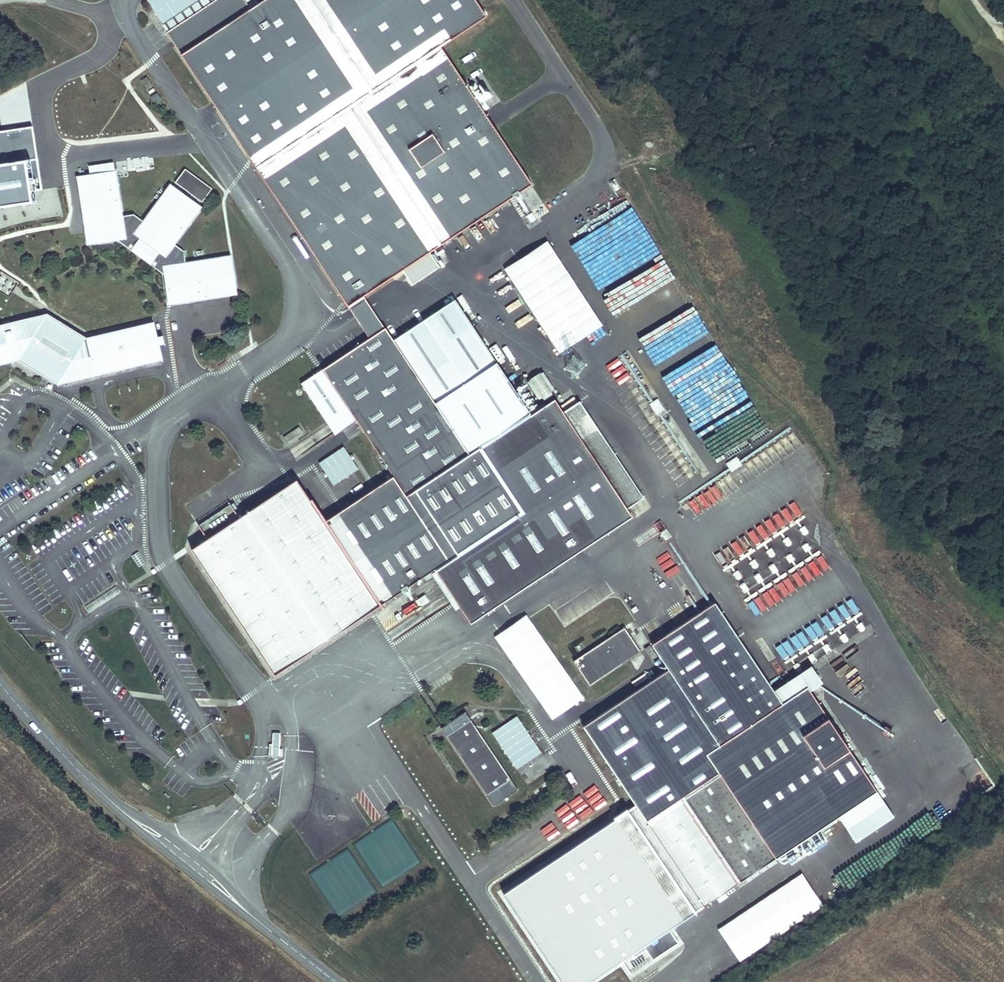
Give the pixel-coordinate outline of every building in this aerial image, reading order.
[(249,7),(244,0),(212,0),(165,31),(347,304),(531,182),(439,45),(485,15),(475,0),(260,0),(249,7)] [(35,210),(33,195),(40,190),(32,127),(0,131),(0,214),(35,210)] [(201,188),(205,183),(183,167),(173,181),(199,201),(206,192),(201,188)] [(87,242),(114,237),(123,236),(162,264),(163,272),(168,302),(190,298),(234,290),(229,256),(183,263),(181,250),(170,242),(196,206),(168,184),(141,221),(130,213),(120,215),(112,171),(76,176),(87,242)] [(210,187),(205,183),(201,188),(206,192),(210,187)] [(595,292),(632,274),(635,279),(664,264),(632,202),(566,235),(595,292)] [(532,213),(524,217),(528,224),(536,220),(532,213)] [(123,236),(114,237),(134,252),(163,272),(162,264),(123,236)] [(557,352),(602,324),(548,238),(503,266),(557,352)] [(10,294),(18,281),(2,273),(0,277),(0,289),(10,294)] [(384,600),(433,568),(522,510),(478,445),(529,411),(495,360),(488,348),(454,298),(393,339),(384,326),(355,346),(300,382),(326,421),(326,422),(347,408),(356,420),(362,430),(388,469),(392,474),(328,517),(384,600)] [(3,323),(0,324),(0,362),(12,359),(10,352),(17,351),(18,357),(40,370),(61,365),(80,376),(95,373),(94,369),(102,367),(103,371),(162,357),(159,343),(156,334),(153,321),(93,335),(94,339),(87,340),(86,336),(68,325),(67,324),(51,315),(46,312),(10,321),(11,328),(5,330),(3,323)] [(10,321),(3,323),(5,330),(11,328),(10,321)] [(163,333),(156,334),(159,343),(165,341),(163,333)] [(495,344),(489,348),(497,359),(502,355),(495,344)] [(61,365),(40,370),(59,381),(80,376),(61,365)] [(527,387),(522,389),(526,399),(531,397),(527,387)] [(455,599),(456,601),(617,495),(563,411),(553,396),(529,411),(478,445),(522,510),(433,568),(442,581),(455,599)] [(644,408),(688,480),(698,474),(660,411),(664,409),(658,399),(644,408)] [(563,411),(617,495),(634,484),(579,400),(563,411)] [(347,408),(326,422),(334,434),(356,420),(347,408)] [(298,424),(282,435),(287,443),(303,431),(298,424)] [(344,445),(318,462),(333,485),(359,468),(344,445)] [(725,462),(731,471),(742,464),(737,455),(725,462)] [(231,456),(226,459),(231,466),(235,463),(231,456)] [(617,495),(624,506),(641,495),(634,484),(617,495)] [(617,495),(456,601),(469,622),(631,516),(624,506),(617,495)] [(660,530),(666,526),(660,517),(654,521),(660,530)] [(664,573),(676,565),(667,551),(655,558),(664,573)] [(139,552),(133,556),(140,567),(146,563),(139,552)] [(667,576),(674,587),(686,579),(678,568),(667,576)] [(562,595),(550,605),(566,627),(621,584),(613,573),(585,595),(581,589),(566,601),(562,595)] [(696,611),(705,605),(696,591),(687,598),(696,611)] [(742,879),(778,854),(790,846),(839,812),(877,787),(807,683),(784,699),(715,599),(691,616),(652,642),(661,655),(669,666),(595,716),(584,723),(616,769),(648,817),(684,793),(716,840),(742,879)] [(583,698),(529,612),(495,633),(548,719),(583,698)] [(625,624),(574,659),(591,683),(641,649),(625,624)] [(650,643),(645,646),(652,657),(657,653),(650,643)] [(831,651),(828,643),(790,659),(795,670),(817,660),(812,650),(821,646),(824,653),(831,651)] [(844,652),(831,659),(834,664),(847,658),(844,652)] [(868,685),(855,692),(861,704),(874,697),(868,685)] [(450,732),(447,734),(494,804),(519,787),(470,714),(461,712),(451,719),(453,722),(450,732)] [(442,726),(447,734),(450,732),(453,722),(451,719),(442,726)] [(894,812),(877,787),(839,812),(842,816),(856,837),(894,812)] [(790,846),(778,854),(780,857),(792,849),(790,846)] [(805,872),(716,926),(736,959),(825,906),(805,872)] [(528,919),(537,932),(558,917),(573,907),(564,894),(528,919)] [(558,917),(537,932),(562,969),(583,954),(558,917)] [(521,963),(516,967),(523,978),(528,974),(521,963)]
